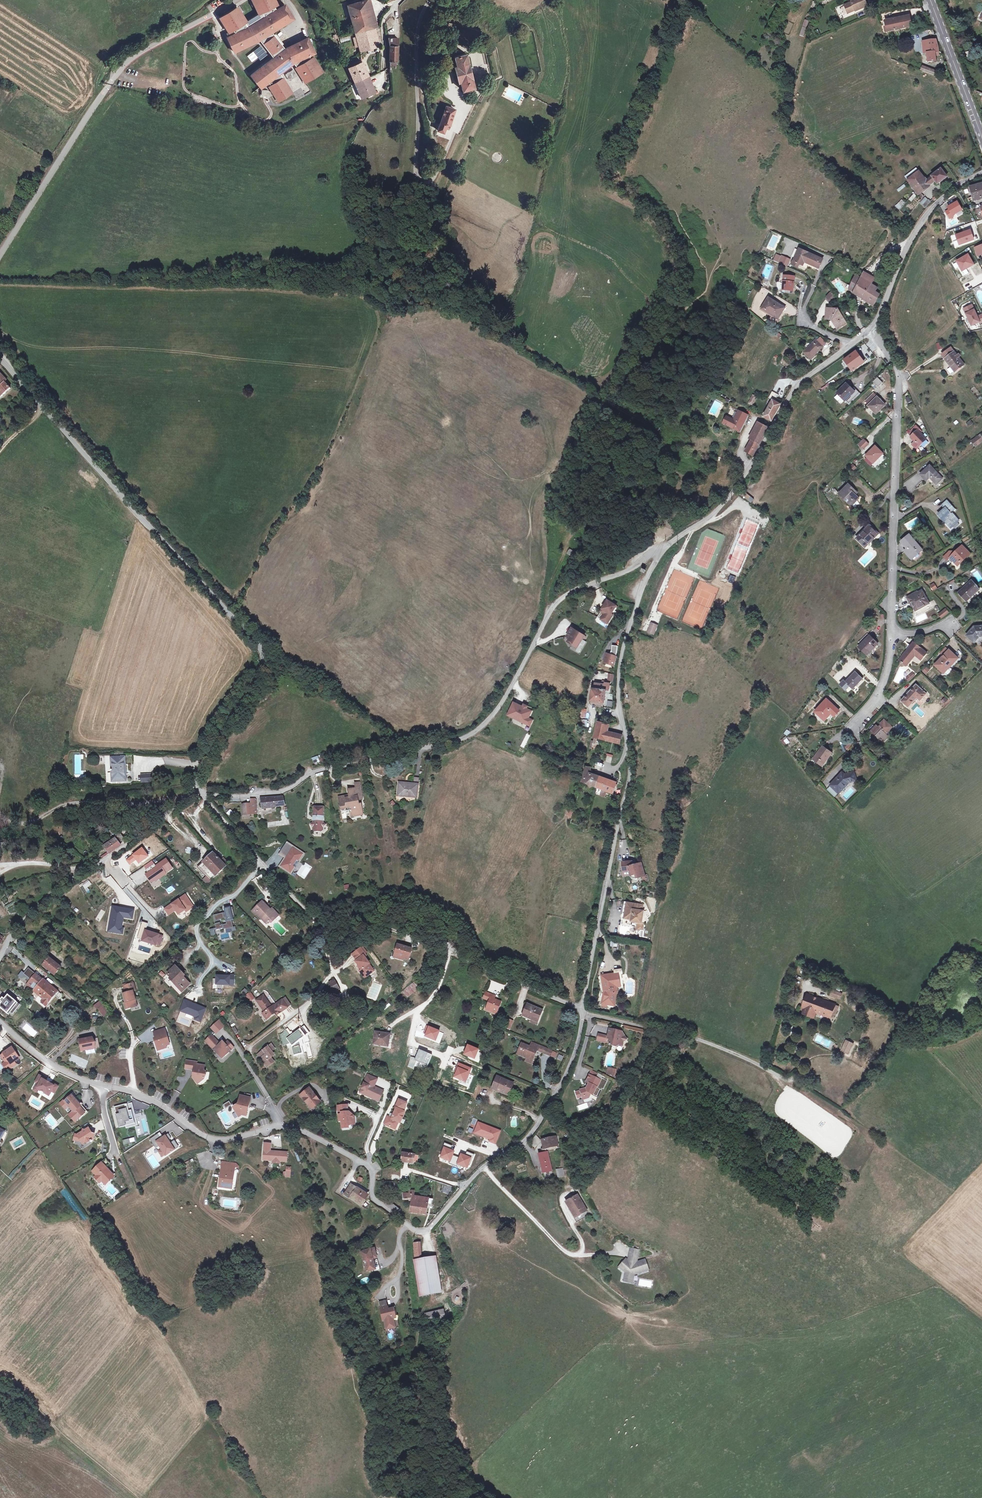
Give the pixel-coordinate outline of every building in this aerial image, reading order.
[(280,73),(295,64),(297,67),(296,68),(305,83),(323,71),(312,54),(315,52),(308,39),(301,42),(287,49),(283,52),(277,44),(279,42),(276,39),(274,40),(269,33),(290,20),(281,6),(276,9),(274,6),(276,5),(273,0),(259,0),(255,2),(260,12),(261,12),(264,16),(248,27),(237,8),(222,18),(232,34),(226,37),(234,52),(260,39),(274,57),(251,75),(261,88),(268,82),(270,85),(269,86),(278,101),(292,93),(280,73)] [(347,5),(356,36),(359,47),(360,52),(380,46),(366,0),(364,0),(347,5)] [(851,3),(844,6),(848,13),(855,10),(855,11),(868,6),(865,0),(854,0),(851,2),(851,3)] [(909,16),(886,21),(887,27),(884,27),(885,32),(912,26),(909,16)] [(808,21),(805,20),(800,34),(803,36),(808,21)] [(398,38),(389,38),(390,45),(390,62),(397,61),(398,38)] [(936,40),(926,41),(926,48),(927,52),(928,62),(936,61),(935,52),(939,52),(938,47),(936,40)] [(253,52),(260,60),(267,54),(260,46),(253,52)] [(469,56),(456,59),(458,69),(456,69),(460,84),(462,84),(464,93),(476,90),(469,56)] [(362,62),(348,68),(355,82),(368,76),(362,62)] [(924,66),(922,71),(934,76),(936,73),(929,70),(930,68),(924,66)] [(368,76),(355,82),(362,98),(375,92),(373,86),(371,88),(369,84),(371,83),(368,76)] [(446,106),(435,138),(441,140),(445,128),(448,129),(455,109),(446,106)] [(908,180),(919,171),(916,168),(905,177),(908,180)] [(942,170),(929,179),(932,183),(935,181),(938,184),(947,177),(942,170)] [(919,171),(908,180),(918,194),(930,185),(926,181),(919,171)] [(971,188),(974,200),(981,198),(981,185),(971,188)] [(930,202),(928,201),(924,206),(927,208),(935,200),(933,199),(930,202)] [(949,211),(946,213),(950,219),(953,217),(953,216),(962,211),(957,203),(948,208),(949,211)] [(956,236),(960,246),(974,240),(971,233),(968,234),(967,232),(956,236)] [(801,250),(795,262),(800,264),(804,265),(805,262),(806,261),(810,263),(809,264),(819,269),(823,261),(801,250)] [(968,255),(957,262),(963,271),(974,265),(968,255)] [(781,257),(778,263),(787,267),(787,265),(782,263),(785,257),(782,256),(782,258),(781,257)] [(861,280),(858,286),(868,292),(872,287),(872,285),(875,282),(863,275),(861,280)] [(785,276),(784,290),(794,291),(795,277),(785,276)] [(856,277),(849,291),(853,293),(852,294),(874,307),(880,297),(876,294),(877,290),(872,287),(868,292),(858,286),(861,280),(856,277)] [(831,291),(826,297),(830,302),(835,297),(831,291)] [(770,298),(763,309),(779,318),(784,310),(781,309),(783,306),(770,298)] [(425,300),(412,304),(416,318),(429,314),(425,300)] [(971,326),(979,322),(979,323),(981,322),(981,315),(977,317),(971,305),(964,309),(971,326)] [(827,309),(827,319),(833,319),(839,328),(847,323),(839,310),(827,309)] [(813,343),(804,353),(811,359),(820,349),(823,346),(822,346),(817,342),(817,341),(814,343),(813,343)] [(950,366),(952,365),(956,371),(964,365),(958,357),(957,356),(951,348),(942,355),(950,366)] [(852,371),(864,362),(856,352),(845,361),(852,371)] [(11,388),(5,382),(2,378),(0,379),(0,398),(11,388)] [(879,387),(883,383),(878,378),(873,382),(879,387)] [(837,393),(850,406),(860,395),(853,388),(852,389),(847,384),(837,393)] [(773,400),(764,417),(773,422),(784,402),(778,398),(779,395),(772,392),(769,398),(773,400)] [(883,409),(882,408),(885,405),(874,394),(866,401),(870,405),(869,406),(876,414),(880,411),(881,412),(883,409)] [(753,395),(748,404),(751,406),(753,407),(757,398),(756,397),(753,395)] [(726,417),(723,424),(739,432),(747,417),(738,412),(733,421),(726,417)] [(761,424),(745,452),(753,456),(768,428),(761,424)] [(929,442),(926,440),(926,439),(919,431),(920,431),(916,426),(913,430),(916,433),(912,436),(910,438),(913,441),(914,440),(915,441),(912,444),(916,449),(921,445),(923,447),(929,442)] [(628,430),(626,429),(622,427),(619,433),(623,435),(625,432),(627,433),(628,430)] [(972,442),(975,446),(981,441),(981,437),(981,436),(972,442)] [(864,440),(860,445),(863,449),(868,444),(864,440)] [(875,446),(866,456),(873,463),(883,454),(875,446)] [(930,466),(920,475),(926,481),(930,478),(936,484),(942,479),(930,466)] [(839,494),(847,501),(849,504),(853,501),(855,502),(859,498),(857,497),(854,494),(856,492),(849,485),(839,494)] [(747,493),(744,498),(751,503),(754,499),(747,493)] [(946,508),(939,515),(945,521),(951,527),(958,521),(952,514),(952,515),(950,513),(954,510),(950,505),(946,508)] [(870,526),(858,539),(866,547),(878,534),(870,526)] [(909,536),(903,541),(909,548),(905,551),(911,559),(922,550),(909,536)] [(956,553),(950,558),(957,565),(963,559),(964,560),(970,554),(962,546),(956,553)] [(572,557),(575,551),(570,548),(567,553),(572,557)] [(950,558),(956,553),(955,552),(950,552),(944,557),(948,560),(950,558)] [(972,581),(958,592),(965,601),(979,590),(972,581)] [(934,582),(929,585),(933,591),(937,588),(934,582)] [(929,603),(922,591),(918,593),(917,592),(907,597),(910,603),(912,602),(913,604),(912,605),(913,605),(916,611),(929,603)] [(612,603),(608,601),(600,613),(604,616),(601,620),(607,624),(613,615),(611,614),(616,606),(615,605),(612,603)] [(942,618),(949,613),(946,609),(939,614),(942,618)] [(650,625),(648,632),(654,635),(657,628),(650,625)] [(974,627),(967,636),(974,642),(979,637),(981,636),(981,626),(974,627)] [(571,644),(578,648),(585,636),(580,633),(577,632),(572,628),(566,637),(570,639),(569,641),(570,643),(571,644)] [(867,655),(878,644),(870,636),(859,647),(867,655)] [(914,643),(899,660),(906,666),(915,655),(921,660),(927,653),(926,653),(927,651),(926,650),(925,651),(914,643)] [(607,654),(605,660),(606,663),(608,664),(613,666),(616,657),(618,646),(613,645),(612,651),(613,653),(612,655),(607,654)] [(942,672),(949,665),(950,666),(958,658),(949,650),(949,651),(944,656),(935,665),(942,672)] [(949,665),(942,672),(944,674),(951,667),(950,666),(949,665)] [(849,693),(863,679),(856,672),(846,682),(844,681),(840,685),(849,693)] [(602,684),(595,683),(594,689),(592,689),(591,701),(604,703),(605,703),(606,691),(609,691),(610,684),(605,683),(605,684),(602,684)] [(920,701),(927,694),(916,685),(901,701),(908,708),(917,698),(920,701)] [(839,711),(827,700),(816,712),(825,720),(831,713),(835,716),(839,711)] [(523,708),(514,703),(508,715),(525,724),(528,718),(531,712),(526,709),(523,708)] [(886,734),(892,727),(884,720),(881,724),(881,725),(879,728),(876,725),(875,727),(871,730),(865,737),(867,739),(868,741),(870,744),(876,738),(875,737),(877,736),(883,742),(888,736),(886,734)] [(594,741),(593,744),(597,745),(599,745),(600,739),(606,740),(608,732),(609,725),(599,722),(594,741)] [(622,735),(608,732),(606,740),(620,744),(622,735)] [(784,745),(790,742),(786,736),(781,740),(784,745)] [(823,747),(813,760),(822,766),(831,753),(823,747)] [(74,755),(75,778),(84,777),(83,771),(81,771),(81,759),(84,759),(83,755),(74,755)] [(318,756),(311,758),(314,764),(320,762),(318,756)] [(124,758),(111,758),(112,781),(125,780),(124,758)] [(845,772),(843,770),(826,788),(836,798),(857,775),(849,768),(845,772)] [(590,773),(585,771),(582,782),(603,789),(606,791),(613,793),(616,782),(590,773)] [(400,783),(399,796),(417,798),(418,785),(414,785),(400,783)] [(852,786),(843,796),(847,800),(857,790),(852,786)] [(347,796),(339,797),(341,810),(346,809),(346,811),(350,811),(351,817),(363,815),(362,811),(361,809),(359,807),(358,807),(358,806),(359,805),(358,800),(362,799),(362,798),(361,788),(357,789),(348,790),(349,796),(350,798),(347,799),(347,796)] [(283,798),(261,798),(262,809),(284,806),(283,798)] [(243,815),(256,814),(255,799),(250,800),(251,804),(242,805),(243,815)] [(313,823),(311,825),(313,827),(313,829),(315,831),(321,831),(323,830),(323,827),(325,825),(323,823),(323,820),(323,817),(324,813),(323,812),(324,811),(324,807),(322,807),(322,809),(316,808),(316,807),(314,807),(314,811),(315,812),(313,813),(313,817),(315,817),(315,820),(313,820),(313,823)] [(572,817),(575,809),(568,807),(566,816),(572,817)] [(104,846),(104,847),(108,852),(109,854),(121,846),(119,843),(125,839),(120,833),(114,837),(115,839),(108,844),(104,846)] [(279,853),(286,857),(280,866),(291,873),(295,867),(293,866),(297,860),(299,861),(304,854),(286,843),(279,853)] [(213,854),(199,868),(207,876),(211,881),(229,864),(223,859),(221,861),(213,854)] [(148,873),(146,875),(149,879),(153,877),(155,880),(156,881),(166,874),(165,873),(172,869),(166,860),(159,864),(160,865),(157,868),(154,864),(146,870),(148,873)] [(645,876),(641,863),(637,864),(633,865),(632,862),(632,861),(623,862),(624,872),(625,876),(631,875),(637,874),(638,878),(642,877),(645,876)] [(110,875),(106,879),(110,884),(114,881),(110,875)] [(95,878),(89,882),(94,889),(100,885),(95,878)] [(174,903),(165,909),(168,914),(175,910),(179,915),(185,911),(186,912),(192,908),(189,903),(190,902),(185,895),(178,900),(179,900),(174,903)] [(262,902),(253,910),(256,913),(267,924),(270,921),(277,914),(274,910),(271,912),(270,911),(270,910),(262,902)] [(632,920),(631,922),(631,927),(638,928),(639,923),(642,923),(644,911),(642,911),(634,909),(634,904),(625,902),(623,915),(625,915),(624,919),(632,920)] [(113,907),(109,926),(121,928),(122,923),(121,923),(122,917),(132,919),(134,911),(113,907)] [(225,920),(227,925),(221,926),(220,923),(215,925),(216,929),(217,930),(223,928),(224,930),(232,927),(233,927),(232,921),(233,920),(233,918),(234,918),(232,908),(224,910),(225,914),(223,915),(223,914),(213,916),(215,923),(220,921),(225,920)] [(95,919),(100,922),(105,912),(101,909),(95,919)] [(277,914),(270,921),(271,923),(279,916),(277,914)] [(631,927),(631,922),(632,920),(624,919),(625,915),(623,915),(622,925),(631,927)] [(142,922),(137,938),(143,940),(142,942),(156,946),(156,945),(160,946),(163,937),(146,931),(148,924),(142,922)] [(31,938),(23,946),(29,952),(37,944),(31,938)] [(397,945),(394,955),(403,958),(403,959),(408,960),(412,950),(406,948),(403,947),(404,945),(399,943),(399,946),(397,945)] [(360,949),(352,955),(357,961),(355,962),(361,970),(359,971),(363,976),(365,974),(367,976),(374,971),(368,965),(369,964),(365,958),(366,957),(360,949)] [(49,958),(43,966),(49,971),(53,974),(55,975),(56,974),(56,973),(60,969),(61,968),(49,958)] [(176,967),(169,975),(175,982),(174,983),(180,990),(188,982),(181,975),(182,973),(176,967)] [(31,980),(26,985),(34,991),(29,996),(44,1008),(48,1003),(48,1004),(56,995),(59,998),(60,998),(62,995),(54,988),(53,990),(43,981),(44,980),(44,979),(43,980),(36,974),(29,968),(24,974),(31,980)] [(624,984),(622,968),(614,969),(614,973),(602,975),(604,993),(602,1003),(603,1003),(607,1004),(609,1004),(609,1002),(614,1003),(617,989),(616,985),(624,984)] [(225,977),(217,976),(217,985),(234,985),(234,975),(229,975),(229,977),(225,977)] [(415,981),(403,991),(407,996),(419,987),(415,981)] [(188,982),(180,990),(182,992),(190,984),(188,982)] [(135,1007),(133,1001),(135,1000),(133,991),(135,991),(133,983),(124,986),(126,993),(122,994),(125,1003),(124,1003),(125,1009),(135,1007)] [(833,1011),(835,1005),(821,999),(821,1001),(819,1001),(819,999),(808,994),(803,1007),(805,1008),(803,1013),(814,1017),(816,1012),(830,1017),(831,1016),(834,1017),(836,1012),(833,1011)] [(264,995),(256,1001),(264,1012),(268,1018),(280,1010),(281,1012),(288,1008),(282,1000),(272,1007),(264,995)] [(489,1001),(487,1008),(492,1010),(491,1012),(496,1014),(501,1002),(494,1000),(495,998),(489,995),(487,1000),(489,1001)] [(2,1003),(0,1005),(0,1008),(7,1014),(9,1011),(16,1002),(17,1002),(13,999),(8,996),(5,1000),(3,998),(0,1001),(2,1003)] [(285,998),(282,1000),(288,1008),(291,1005),(285,998)] [(206,1009),(185,1000),(181,1011),(196,1017),(195,1020),(200,1022),(206,1009)] [(16,1002),(9,1011),(12,1014),(20,1005),(16,1002)] [(100,1002),(95,1005),(104,1017),(109,1014),(109,1013),(100,1002)] [(525,1010),(522,1016),(537,1022),(542,1011),(527,1004),(527,1006),(526,1006),(525,1010)] [(168,1012),(165,1014),(171,1021),(174,1018),(168,1012)] [(217,1022),(211,1028),(216,1033),(223,1027),(217,1022)] [(168,1040),(166,1034),(165,1029),(154,1033),(155,1037),(156,1037),(157,1038),(154,1039),(158,1050),(166,1048),(166,1045),(164,1041),(168,1040)] [(609,1029),(607,1039),(610,1039),(609,1043),(608,1045),(616,1046),(618,1045),(622,1045),(623,1042),(626,1040),(622,1032),(619,1034),(617,1033),(618,1031),(609,1029)] [(375,1032),(374,1044),(388,1046),(390,1035),(375,1032)] [(206,1041),(209,1044),(215,1039),(212,1035),(206,1041)] [(93,1038),(80,1040),(82,1051),(95,1048),(93,1040),(93,1038)] [(215,1039),(209,1044),(219,1055),(221,1054),(224,1054),(225,1056),(233,1048),(228,1042),(225,1045),(223,1042),(220,1044),(215,1039)] [(848,1048),(850,1043),(846,1041),(842,1050),(848,1054),(850,1049),(848,1048)] [(522,1044),(518,1054),(527,1058),(532,1060),(536,1050),(544,1053),(546,1048),(539,1045),(539,1046),(532,1043),(530,1047),(522,1044)] [(271,1045),(258,1055),(267,1067),(271,1064),(268,1060),(269,1059),(274,1055),(271,1051),(274,1049),(271,1045)] [(12,1048),(3,1054),(11,1064),(15,1062),(20,1058),(17,1054),(16,1054),(15,1052),(12,1048)] [(546,1048),(544,1053),(551,1056),(553,1051),(546,1048)] [(15,1062),(11,1064),(3,1054),(0,1056),(0,1058),(2,1061),(4,1060),(5,1062),(3,1064),(8,1071),(17,1064),(15,1062)] [(197,1079),(199,1083),(204,1079),(205,1072),(204,1071),(205,1066),(197,1065),(197,1063),(187,1061),(185,1069),(194,1070),(193,1077),(195,1080),(197,1079)] [(586,1089),(580,1091),(582,1097),(583,1098),(586,1097),(589,1098),(591,1094),(598,1097),(602,1089),(603,1089),(607,1081),(601,1078),(600,1081),(596,1078),(598,1074),(592,1071),(586,1083),(589,1084),(586,1089)] [(368,1075),(362,1089),(365,1090),(364,1094),(379,1101),(383,1091),(377,1088),(377,1090),(373,1088),(374,1087),(377,1079),(368,1075)] [(49,1095),(51,1091),(55,1093),(58,1087),(40,1076),(36,1082),(37,1083),(39,1084),(37,1088),(39,1089),(41,1091),(45,1093),(49,1095)] [(497,1077),(492,1089),(505,1094),(507,1090),(510,1091),(513,1084),(500,1078),(497,1077)] [(311,1104),(312,1103),(314,1107),(320,1102),(309,1088),(302,1094),(305,1097),(304,1098),(304,1099),(303,1100),(306,1104),(307,1104),(311,1104)] [(83,1114),(84,1113),(79,1107),(81,1105),(83,1104),(75,1095),(72,1097),(71,1096),(70,1097),(69,1096),(64,1100),(65,1101),(62,1104),(66,1109),(69,1106),(74,1112),(73,1113),(78,1119),(83,1114)] [(238,1104),(233,1108),(239,1117),(242,1115),(246,1116),(248,1110),(247,1110),(247,1107),(248,1107),(250,1099),(240,1096),(238,1104)] [(388,1117),(384,1124),(395,1129),(398,1122),(397,1121),(399,1118),(402,1119),(405,1112),(403,1111),(407,1103),(399,1100),(395,1108),(396,1109),(393,1115),(395,1116),(393,1120),(392,1119),(388,1117)] [(132,1103),(125,1105),(127,1111),(131,1110),(134,1110),(132,1103)] [(84,1113),(86,1115),(88,1113),(81,1105),(79,1107),(84,1113)] [(126,1126),(125,1122),(129,1121),(128,1116),(133,1115),(131,1110),(127,1111),(125,1105),(114,1107),(118,1124),(119,1127),(126,1126)] [(347,1105),(338,1106),(339,1121),(341,1121),(342,1128),(348,1128),(348,1125),(352,1124),(351,1120),(354,1116),(351,1114),(349,1116),(348,1114),(348,1113),(347,1105)] [(135,1124),(133,1115),(128,1116),(129,1121),(125,1122),(126,1126),(135,1124)] [(806,1126),(810,1119),(805,1117),(803,1121),(799,1119),(794,1129),(809,1137),(813,1130),(806,1126)] [(478,1133),(478,1135),(490,1140),(490,1142),(495,1144),(500,1132),(479,1123),(475,1132),(478,1133)] [(92,1134),(89,1128),(85,1130),(83,1130),(82,1132),(77,1135),(75,1134),(74,1140),(79,1141),(81,1140),(83,1144),(86,1142),(87,1143),(90,1141),(91,1142),(92,1141),(92,1140),(94,1139),(95,1135),(94,1135),(92,1134)] [(169,1145),(167,1142),(171,1139),(168,1135),(162,1138),(163,1139),(162,1140),(161,1141),(157,1135),(149,1140),(155,1150),(159,1148),(161,1151),(165,1157),(169,1154),(170,1155),(172,1153),(174,1151),(176,1150),(172,1143),(169,1145)] [(535,1136),(530,1142),(534,1148),(540,1141),(535,1136)] [(543,1153),(539,1154),(544,1173),(552,1171),(547,1152),(551,1151),(550,1147),(556,1145),(554,1137),(543,1140),(543,1139),(541,1139),(542,1140),(543,1140),(545,1148),(542,1148),(543,1153)] [(263,1160),(269,1161),(269,1157),(273,1158),(272,1161),(272,1163),(279,1164),(279,1162),(286,1162),(287,1153),(270,1152),(270,1144),(264,1144),(263,1160)] [(403,1153),(401,1162),(413,1163),(415,1155),(403,1153)] [(99,1167),(94,1172),(97,1175),(102,1180),(105,1184),(113,1176),(108,1170),(108,1169),(106,1167),(110,1163),(106,1159),(98,1165),(99,1167)] [(221,1181),(220,1186),(229,1187),(231,1178),(232,1178),(233,1169),(223,1167),(223,1168),(221,1177),(222,1177),(221,1181)] [(351,1185),(344,1195),(350,1198),(361,1205),(367,1196),(356,1188),(351,1185)] [(409,1194),(402,1193),(403,1199),(413,1199),(411,1211),(426,1214),(428,1204),(431,1204),(432,1199),(414,1196),(414,1191),(409,1191),(409,1194)] [(577,1196),(566,1202),(575,1217),(581,1214),(584,1218),(589,1215),(582,1205),(581,1205),(580,1203),(581,1202),(577,1196)] [(385,1199),(383,1203),(397,1214),(400,1210),(385,1199)] [(575,1217),(574,1218),(577,1223),(584,1218),(581,1214),(575,1217)] [(418,1243),(413,1243),(414,1261),(420,1296),(429,1294),(427,1282),(439,1281),(435,1257),(419,1260),(418,1243)] [(370,1250),(361,1252),(367,1272),(374,1270),(371,1259),(373,1259),(377,1258),(374,1249),(370,1250)] [(626,1259),(619,1267),(626,1273),(625,1277),(633,1279),(634,1274),(648,1270),(645,1259),(636,1262),(628,1260),(628,1261),(626,1259)] [(439,1281),(427,1282),(429,1294),(440,1292),(439,1281)] [(379,1302),(380,1309),(388,1307),(386,1300),(379,1302)] [(393,1318),(392,1316),(395,1316),(394,1308),(388,1310),(388,1307),(380,1309),(382,1318),(384,1318),(384,1320),(386,1329),(395,1327),(393,1318)] [(444,1309),(425,1314),(427,1323),(446,1319),(444,1309)]
